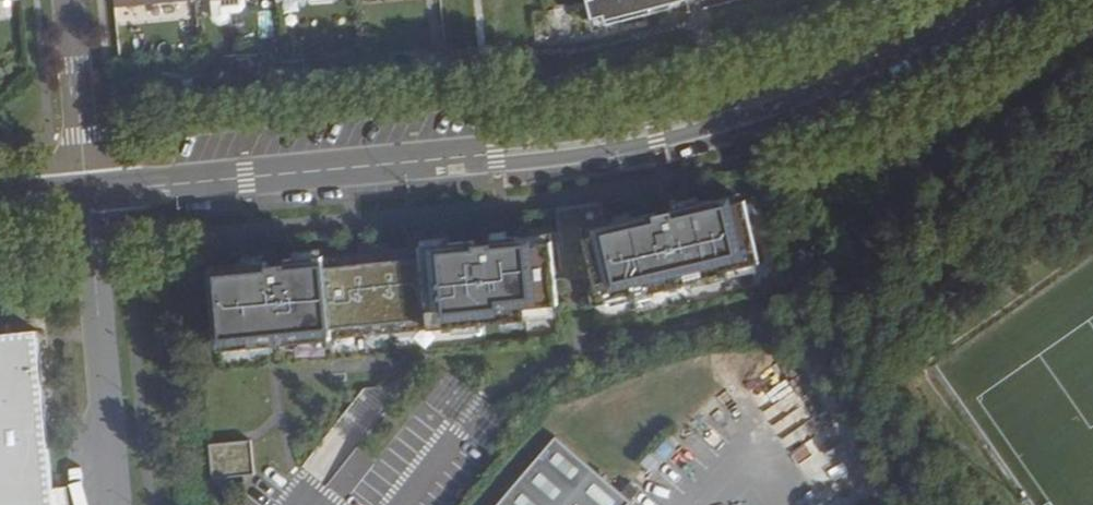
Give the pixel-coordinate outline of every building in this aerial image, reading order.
[(561,13),(572,10),(573,16),(636,0),(558,0),(561,13)] [(599,314),(761,276),(741,199),(686,212),(582,237),(599,314)] [(417,262),(351,268),(319,272),(318,263),(255,269),(219,273),(227,351),(553,319),(546,247),(528,248),(523,240),(505,242),(419,252),(417,262)] [(36,328),(0,331),(0,504),(51,504),(36,328)] [(551,435),(493,504),(608,504),(617,494),(551,435)] [(248,439),(210,443),(213,477),(252,473),(248,439)]
